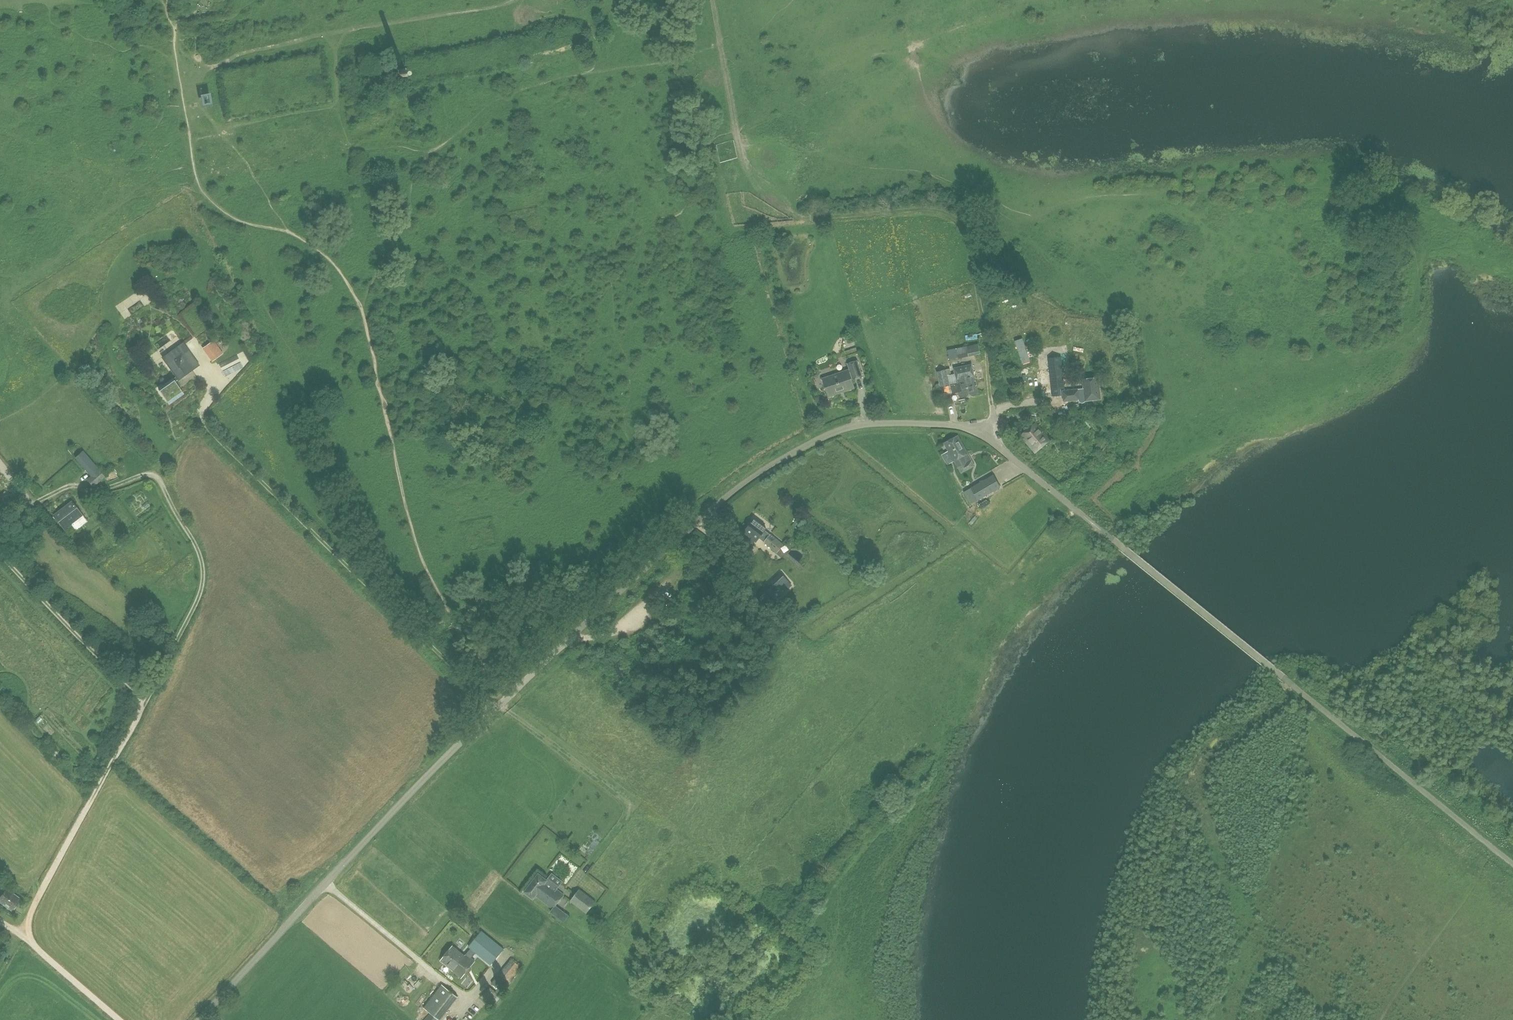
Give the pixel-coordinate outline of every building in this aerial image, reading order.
[(200,345),(209,358),(220,350),(211,338),(200,345)] [(183,342),(162,357),(175,376),(158,388),(169,404),(183,393),(175,381),(178,379),(178,380),(199,364),(183,342)] [(979,344),(956,348),(958,354),(968,352),(969,356),(981,354),(979,344)] [(1043,396),(1061,394),(1060,388),(1065,387),(1061,356),(1049,358),(1050,371),(1040,373),(1043,396)] [(846,390),(856,387),(853,378),(854,377),(855,378),(863,375),(858,360),(850,362),(852,368),(850,369),(824,377),(830,395),(839,392),(846,389),(846,390)] [(960,397),(978,393),(972,363),(954,367),(957,382),(952,383),(953,391),(959,390),(960,397)] [(947,369),(937,371),(940,386),(950,384),(947,369)] [(1082,402),(1083,402),(1084,402),(1085,401),(1085,400),(1100,399),(1098,378),(1083,379),(1084,388),(1063,390),(1064,400),(1079,399),(1079,400),(1079,401),(1080,401),(1080,402),(1081,402),(1082,402)] [(1079,423),(1081,430),(1089,427),(1086,421),(1079,423)] [(1036,452),(1051,439),(1036,422),(1021,434),(1036,452)] [(962,472),(976,465),(959,434),(946,442),(962,472)] [(83,451),(76,457),(88,471),(95,465),(83,451)] [(94,485),(105,477),(99,470),(88,478),(94,485)] [(971,504),(1000,487),(993,475),(964,492),(971,504)] [(35,482),(29,487),(36,494),(41,490),(35,482)] [(83,515),(72,501),(54,514),(65,529),(83,515)] [(756,540),(757,541),(760,537),(765,541),(779,551),(785,543),(765,529),(767,527),(754,519),(745,532),(751,537),(749,540),(754,543),(756,540)] [(789,581),(781,572),(765,586),(773,596),(789,581)] [(533,898),(535,896),(553,909),(555,906),(564,893),(557,888),(559,885),(548,877),(547,879),(538,873),(525,892),(533,898)] [(12,909),(20,897),(6,887),(7,886),(0,882),(0,900),(12,909)] [(587,913),(596,901),(580,888),(571,900),(587,913)] [(562,911),(555,906),(553,909),(550,913),(557,918),(562,911)] [(483,933),(471,948),(475,952),(492,966),(505,950),(502,948),(483,933)] [(453,946),(441,961),(462,978),(466,973),(469,973),(472,969),(471,966),(475,961),(471,957),(475,952),(471,948),(465,955),(453,946)] [(511,960),(499,974),(510,982),(522,967),(511,960)] [(499,974),(492,982),(503,991),(510,982),(499,974)] [(441,983),(423,1006),(440,1019),(458,996),(441,983)] [(498,993),(490,986),(482,997),(489,1003),(498,993)]
